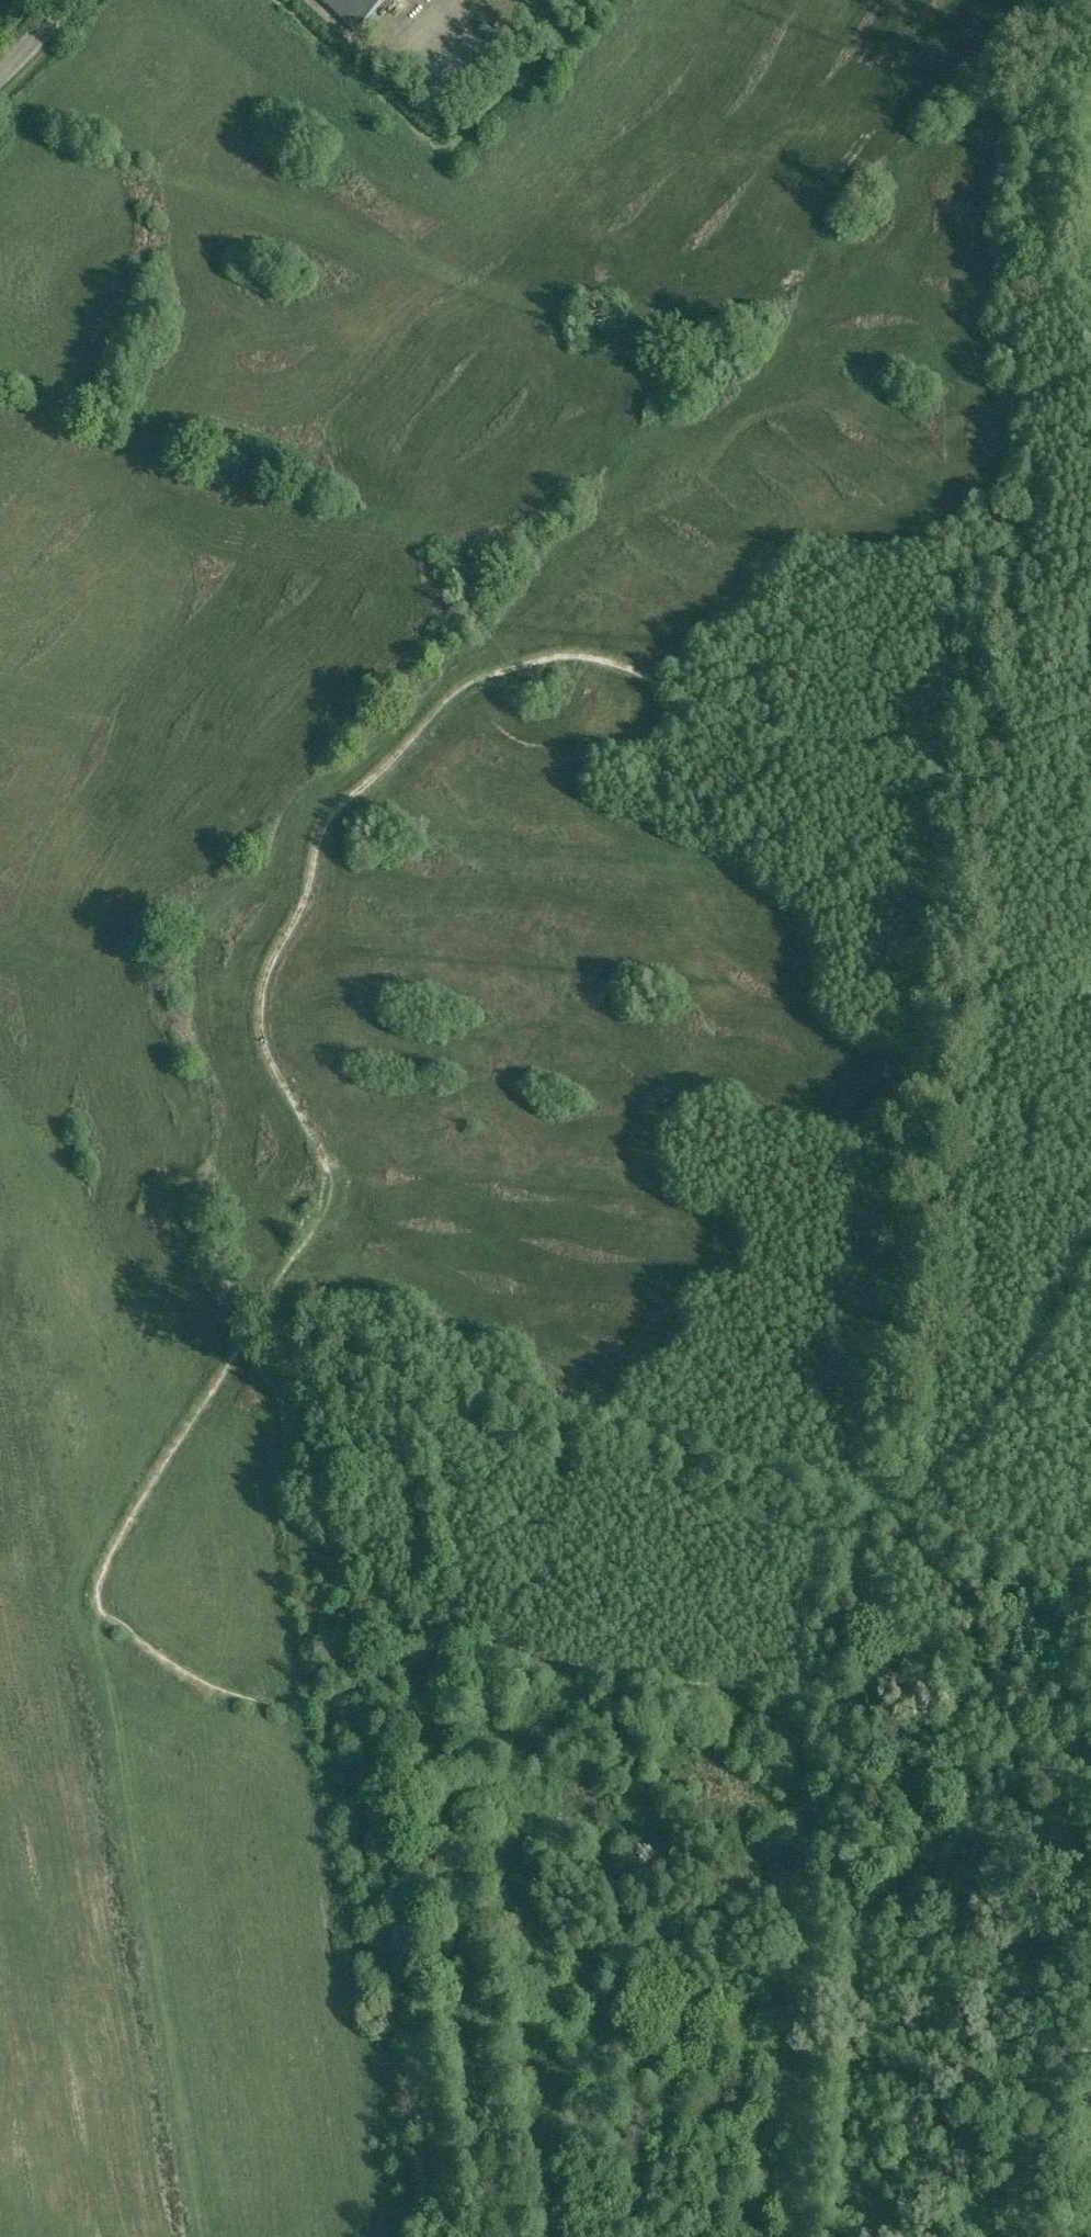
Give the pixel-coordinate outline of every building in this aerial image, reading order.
[(382,0),(313,0),(352,35),(382,0)]
